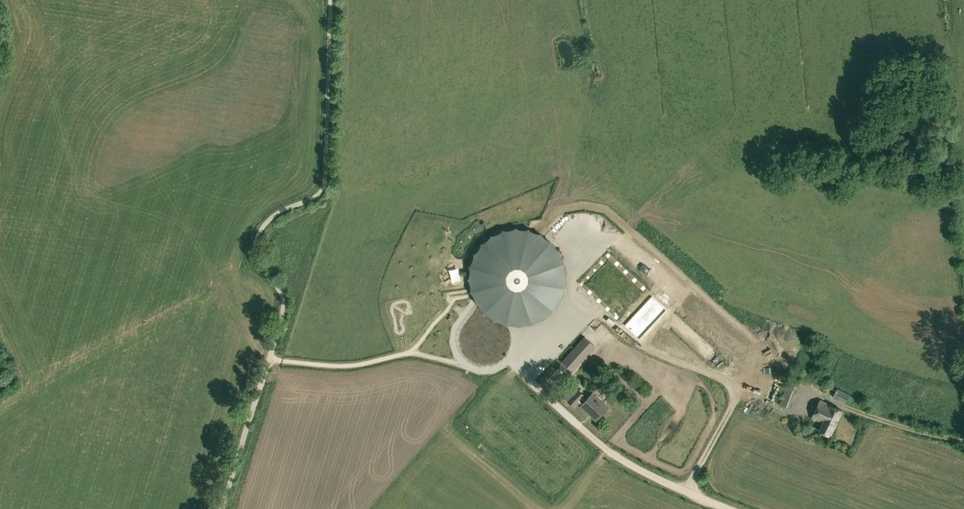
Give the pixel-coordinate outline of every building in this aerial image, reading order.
[(474,300),(475,305),(480,309),(485,314),(490,317),(494,321),(500,323),(506,326),(512,326),(515,326),(519,328),(524,326),(532,326),(536,323),(540,321),(544,320),(547,316),(550,313),(553,312),(556,307),(558,304),(561,301),(562,295),(564,292),(566,289),(566,282),(566,276),(565,270),(566,264),(562,260),(560,255),(559,252),(556,249),(554,246),(552,242),(545,239),(543,237),(540,234),(534,232),(530,231),(527,230),(522,230),(519,229),(515,228),(511,230),(507,231),(502,231),(499,234),(494,236),(491,235),(487,240),(484,243),(480,244),(479,248),(478,250),(476,253),(473,255),(472,260),(471,264),(468,267),(469,272),(469,276),(467,280),(469,283),(470,288),(469,293),(472,296),(474,300)] [(630,337),(622,344),(631,353),(639,346),(630,337)] [(572,380),(563,389),(567,394),(577,384),(572,380)] [(846,403),(850,395),(837,388),(833,397),(846,403)] [(578,402),(581,405),(580,406),(587,412),(600,400),(593,393),(588,398),(578,390),(568,401),(574,406),(578,402)] [(608,407),(600,400),(587,412),(596,420),(608,407)] [(842,410),(820,400),(811,418),(822,423),(819,430),(830,436),(842,410)]
